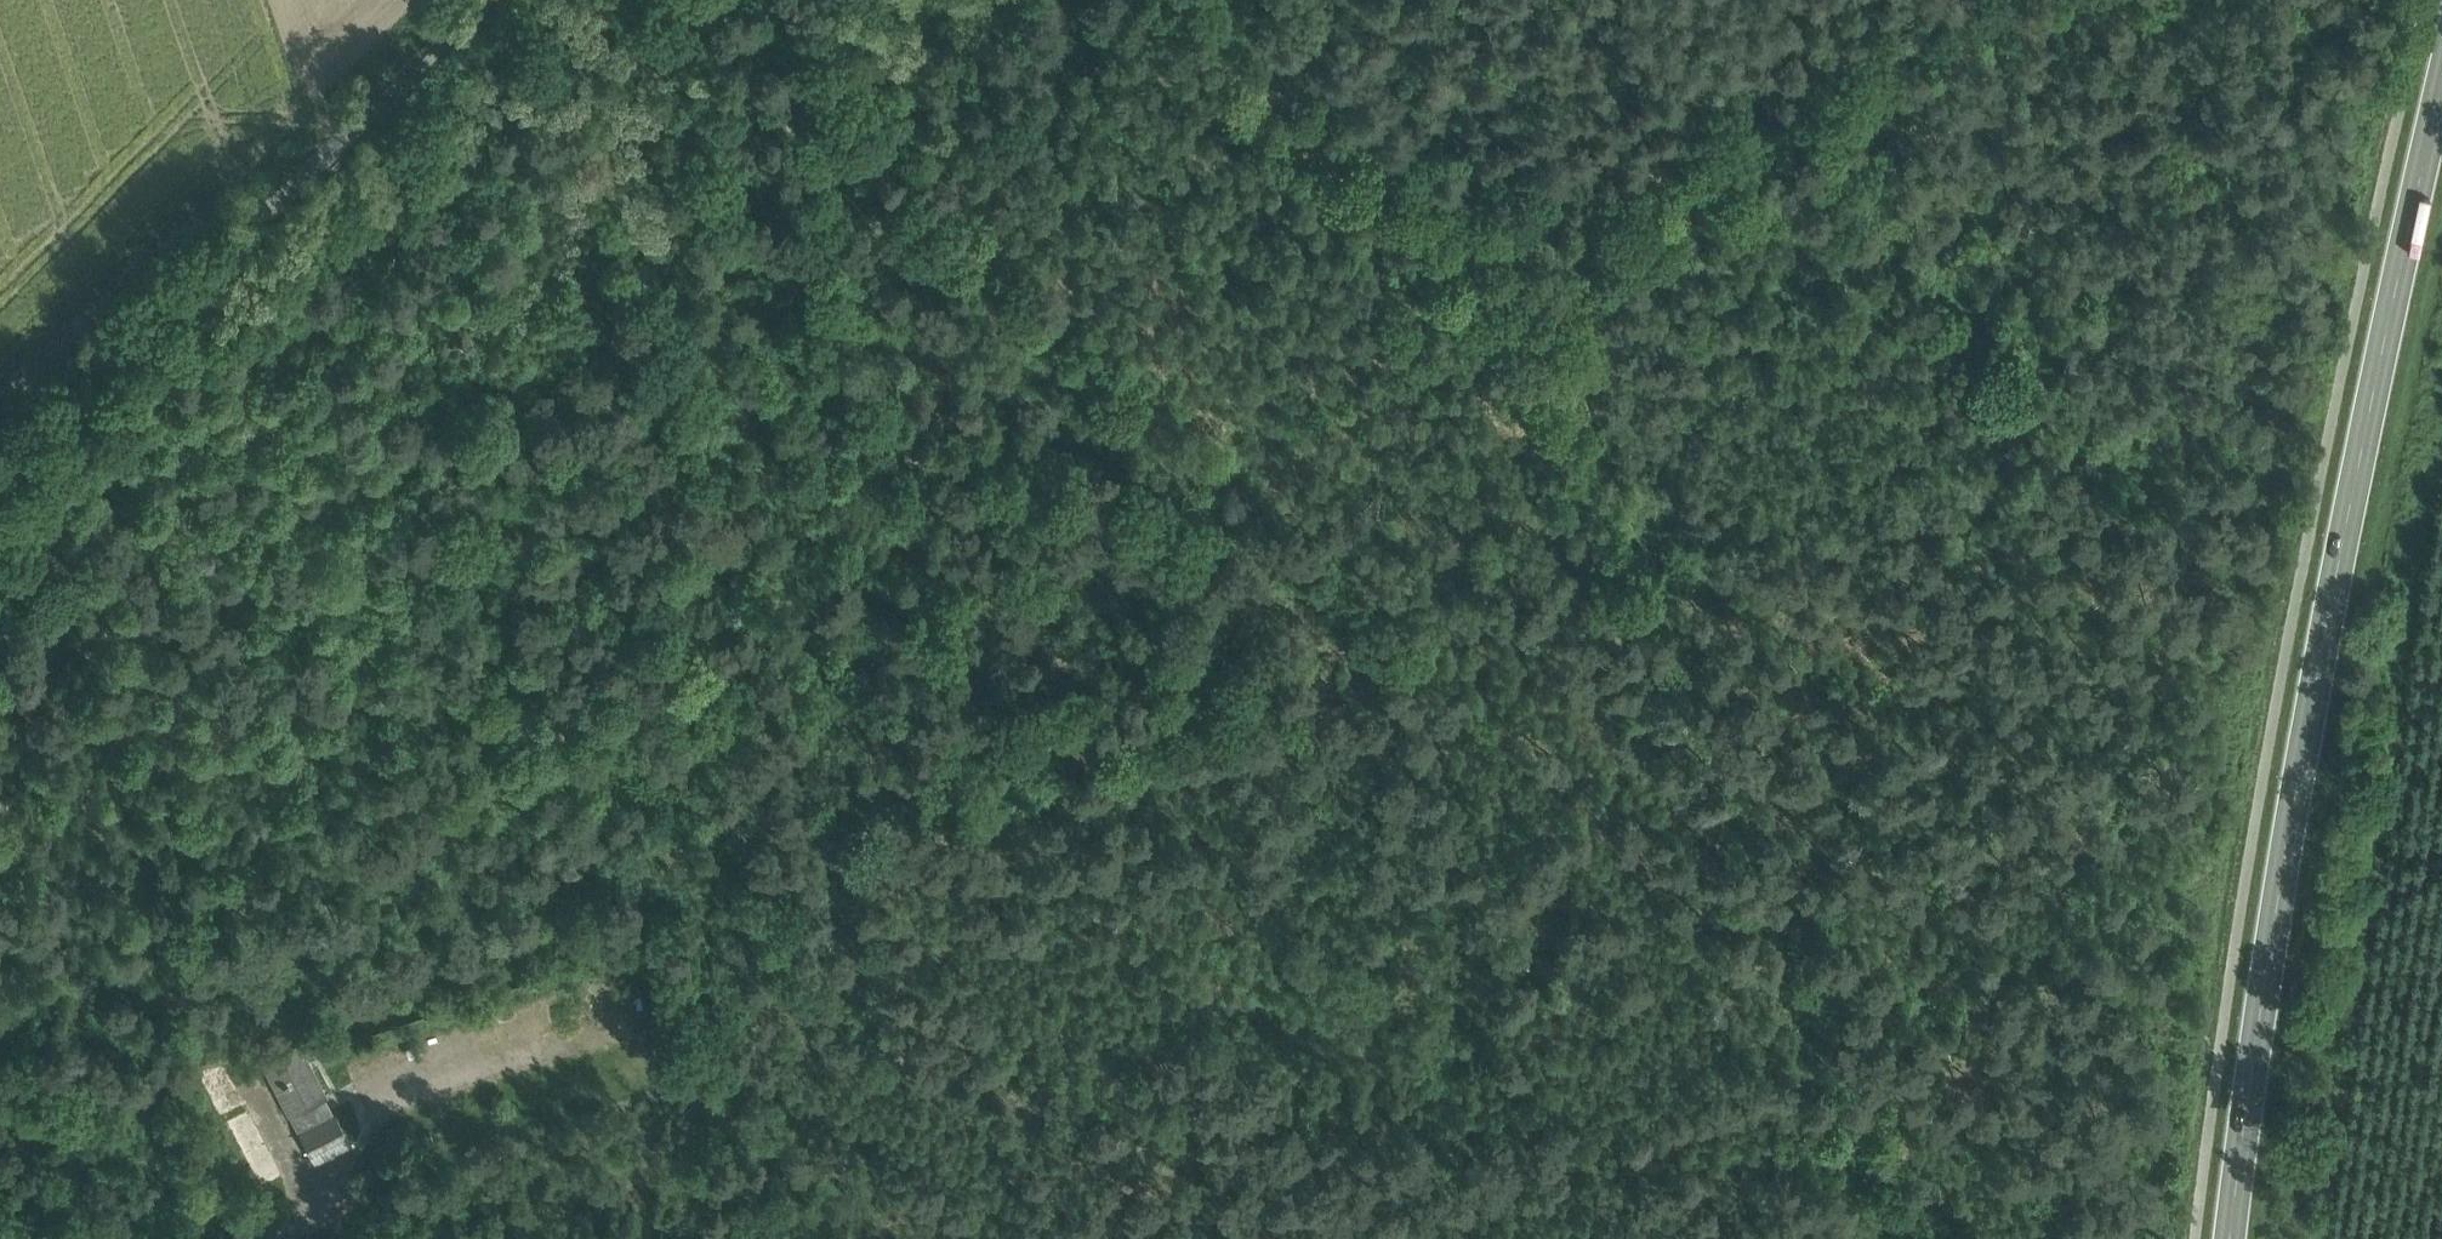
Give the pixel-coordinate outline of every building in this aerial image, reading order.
[(259,1060),(312,1164),(348,1144),(298,1040),(259,1060)]
